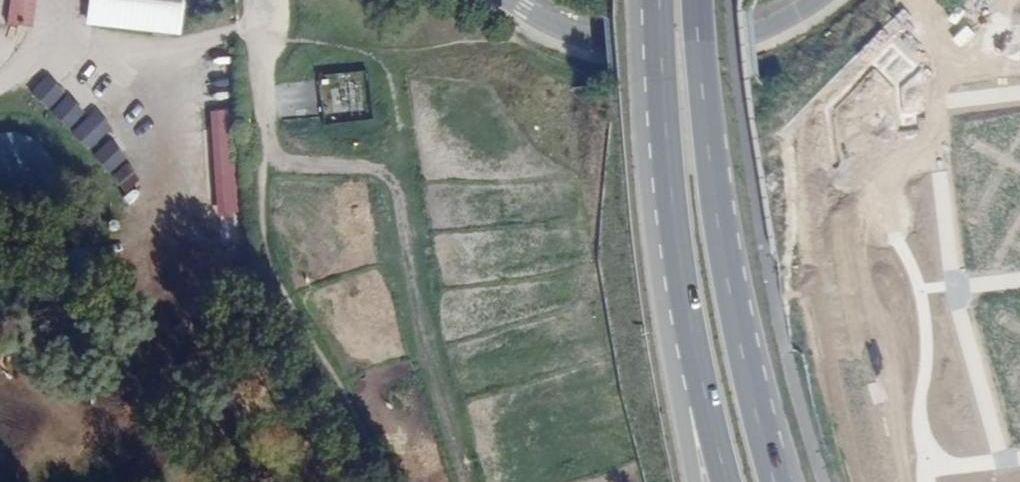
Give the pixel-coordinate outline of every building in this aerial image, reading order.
[(9,22),(36,26),(40,0),(12,0),(9,22)] [(93,24),(179,33),(183,0),(95,0),(93,24)] [(48,77),(36,91),(53,106),(65,92),(48,77)] [(373,77),(320,82),(325,121),(326,128),(379,123),(373,77)] [(69,96),(57,109),(74,124),(86,112),(69,96)] [(96,112),(76,131),(91,147),(111,128),(96,112)] [(230,130),(207,132),(215,212),(239,210),(230,130)] [(112,140),(96,154),(113,173),(129,159),(112,140)] [(131,166),(116,178),(127,191),(141,179),(131,166)]
